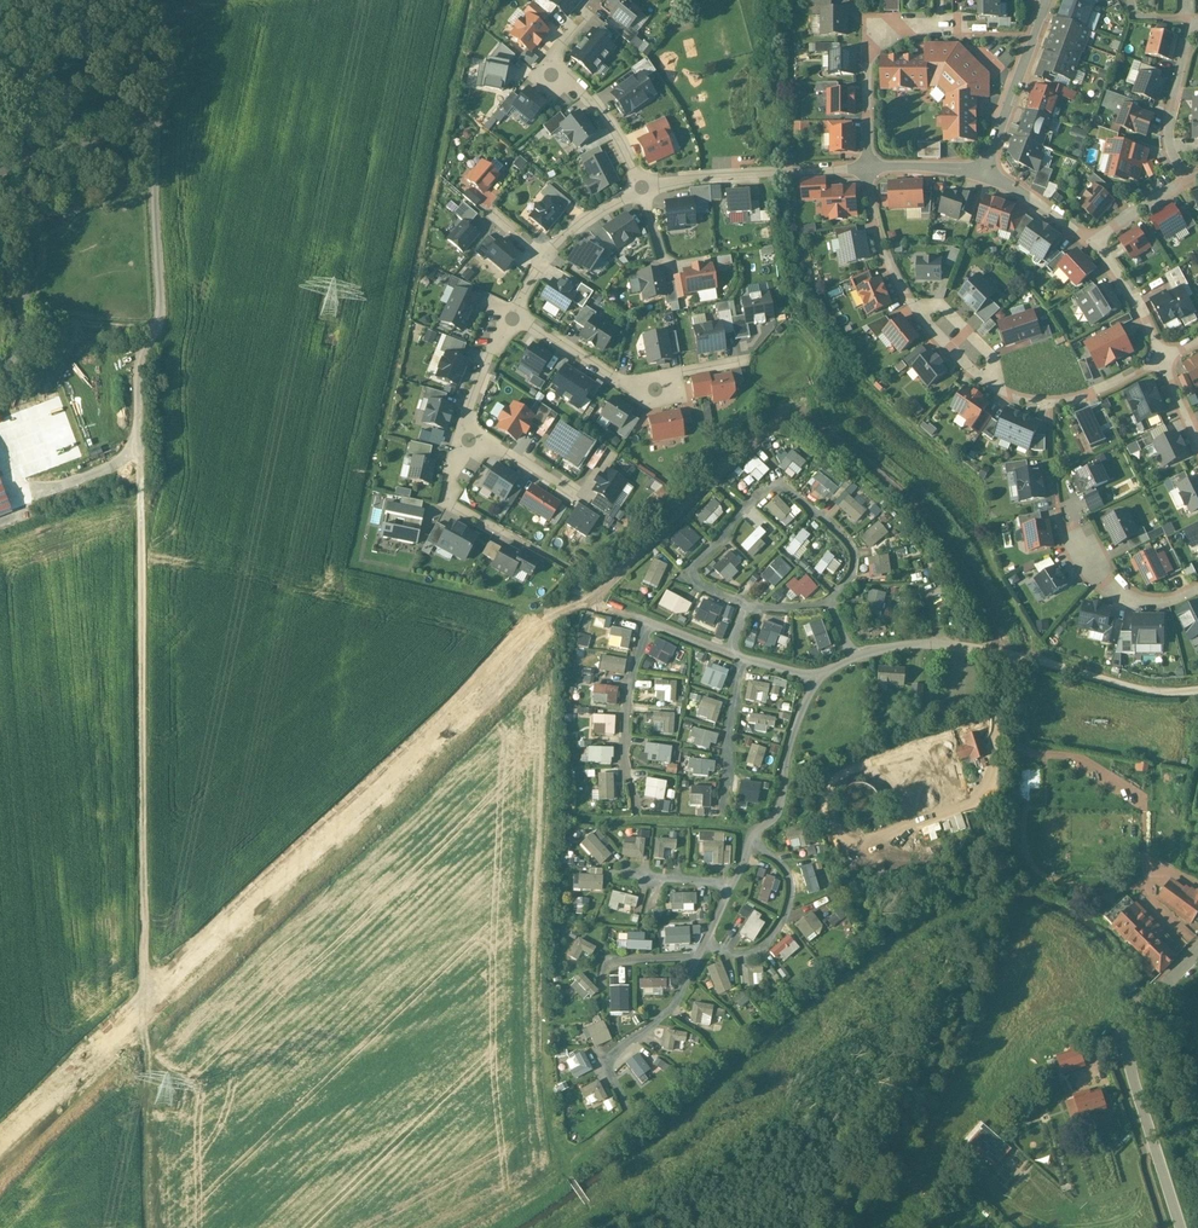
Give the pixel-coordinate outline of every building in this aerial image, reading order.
[(548,3),(567,18),(581,0),(550,0),(548,3)] [(618,11),(627,0),(605,0),(618,11)] [(612,17),(622,26),(627,30),(629,27),(642,12),(627,0),(618,11),(612,17)] [(900,0),(884,0),(884,10),(900,10),(900,0)] [(979,17),(985,17),(985,19),(989,19),(999,19),(999,0),(979,0),(979,17)] [(1082,0),(1066,0),(1059,19),(1064,22),(1085,29),(1095,5),(1085,1),(1082,0)] [(525,13),(527,16),(528,15),(541,26),(548,17),(533,4),(525,13)] [(846,11),(822,11),(822,35),(846,35),(846,11)] [(516,29),(511,35),(528,51),(530,52),(536,45),(537,47),(543,39),(542,38),(547,32),(541,26),(528,15),(527,16),(522,22),(521,20),(515,28),(516,29)] [(999,19),(989,19),(989,28),(1004,29),(1005,19),(999,19)] [(1085,29),(1064,22),(1061,30),(1056,28),(1053,35),(1083,46),(1086,39),(1089,31),(1085,29)] [(605,24),(597,34),(611,46),(620,36),(616,33),(605,24)] [(622,26),(616,33),(620,36),(630,45),(639,35),(629,27),(627,30),(622,26)] [(593,31),(571,57),(593,75),(614,49),(611,46),(597,34),(593,31)] [(1175,37),(1153,31),(1148,55),(1169,60),(1175,37)] [(1083,46),(1053,35),(1050,42),(1056,44),(1053,52),(1078,61),(1081,53),(1080,53),(1083,46)] [(825,45),(815,45),(815,53),(825,53),(825,45)] [(839,45),(825,45),(825,53),(831,53),(839,53),(839,45)] [(958,46),(926,46),(926,61),(927,86),(938,86),(948,97),(973,98),(988,98),(988,75),(984,75),(958,49),(958,46)] [(1053,52),(1047,50),(1040,71),(1055,77),(1057,76),(1071,81),(1074,73),(1075,73),(1075,71),(1074,71),(1078,61),(1053,52)] [(530,52),(528,51),(521,59),(531,67),(538,58),(530,52)] [(839,53),(831,53),(831,75),(854,75),(854,53),(839,53)] [(920,59),(882,59),(882,89),(891,89),(891,91),(912,91),(912,89),(927,89),(927,86),(926,61),(920,61),(920,59)] [(507,65),(487,61),(482,88),(502,92),(507,65)] [(1161,71),(1141,64),(1138,72),(1141,74),(1141,73),(1158,79),(1161,71)] [(1055,77),(1040,71),(1037,78),(1052,84),(1055,77)] [(1158,79),(1141,73),(1141,74),(1133,93),(1156,102),(1164,81),(1158,79)] [(642,74),(613,94),(627,115),(656,95),(642,74)] [(838,83),(816,83),(816,92),(829,92),(838,92),(838,83)] [(1073,91),(1053,85),(1050,92),(1059,95),(1070,99),(1073,91)] [(1050,92),(1036,87),(1028,110),(1029,110),(1051,118),(1052,118),(1051,117),(1059,95),(1050,92)] [(545,103),(528,89),(519,98),(514,105),(514,106),(531,120),(545,103)] [(512,92),(498,109),(506,115),(514,106),(514,105),(519,98),(512,92)] [(838,92),(829,92),(829,115),(854,114),(854,103),(852,103),(852,92),(838,92)] [(1132,100),(1112,93),(1109,101),(1123,107),(1124,105),(1130,107),(1132,100)] [(973,98),(948,97),(948,104),(945,104),(945,111),(943,111),(943,132),(945,132),(945,142),(976,142),(975,104),(973,104),(973,98)] [(1130,107),(1124,105),(1123,107),(1116,126),(1134,132),(1134,131),(1145,136),(1153,116),(1130,107)] [(1051,118),(1029,110),(1021,131),(1044,140),(1051,118)] [(551,136),(562,128),(561,127),(567,122),(560,113),(543,126),(551,136)] [(567,122),(561,127),(562,128),(566,133),(564,135),(571,143),(573,142),(578,148),(596,134),(579,113),(567,122)] [(795,121),(795,134),(811,134),(811,121),(795,121)] [(850,122),(834,122),(834,130),(850,130),(850,122)] [(1118,134),(1100,127),(1096,140),(1108,143),(1109,143),(1116,144),(1116,143),(1118,134)] [(1076,128),(1073,147),(1084,149),(1087,129),(1076,128)] [(834,130),(832,130),(832,152),(854,152),(854,130),(850,130),(834,130)] [(663,131),(638,142),(648,165),(673,155),(663,131)] [(1044,140),(1021,131),(1018,138),(1041,147),(1044,140)] [(1018,138),(1014,137),(1009,152),(1017,164),(1038,171),(1040,166),(1043,155),(1040,154),(1043,147),(1041,147),(1018,138)] [(940,157),(940,142),(918,141),(917,156),(940,157)] [(1116,143),(1116,144),(1109,143),(1108,143),(1106,153),(1113,155),(1108,176),(1124,180),(1125,176),(1137,179),(1141,162),(1143,163),(1146,152),(1132,149),(1132,147),(1116,143)] [(599,147),(587,153),(591,161),(603,155),(599,147)] [(580,157),(584,165),(591,161),(587,153),(580,157)] [(591,161),(584,165),(592,180),(586,183),(591,195),(617,182),(603,155),(591,161)] [(498,175),(483,162),(473,173),(472,172),(466,179),(483,194),(498,175)] [(1053,170),(1040,166),(1038,171),(1051,176),(1053,170)] [(1051,176),(1038,171),(1033,184),(1046,189),(1048,183),(1051,176)] [(1110,187),(1093,173),(1087,181),(1095,187),(1095,186),(1104,194),(1110,187)] [(854,187),(825,189),(824,179),(803,181),(804,199),(824,198),(825,211),(831,211),(832,218),(833,218),(835,220),(843,220),(844,218),(846,218),(846,215),(855,215),(854,187)] [(922,182),(889,183),(889,185),(881,185),(881,195),(890,195),(890,209),(921,208),(923,207),(922,193),(922,182)] [(1058,187),(1048,183),(1046,189),(1043,196),(1050,199),(1058,187)] [(547,199),(562,212),(570,203),(549,185),(541,195),(547,199)] [(1104,194),(1095,186),(1095,187),(1091,192),(1090,191),(1083,198),(1084,199),(1079,205),(1096,220),(1106,209),(1106,208),(1108,206),(1109,206),(1109,205),(1112,201),(1104,194)] [(692,204),(711,202),(710,187),(689,189),(690,200),(692,200),(692,204)] [(462,195),(475,206),(479,201),(467,190),(462,195)] [(963,196),(947,191),(940,212),(947,215),(947,217),(958,221),(961,212),(972,216),(978,198),(964,193),(963,196)] [(748,192),(725,193),(727,214),(749,213),(748,192)] [(932,193),(922,193),(923,207),(921,208),(921,215),(930,214),(932,193)] [(1128,193),(1122,197),(1126,203),(1132,199),(1128,193)] [(1014,207),(987,197),(978,222),(987,225),(989,228),(993,230),(996,228),(1005,231),(1006,229),(1013,209),(1014,207)] [(547,199),(542,204),(540,205),(537,208),(537,210),(530,218),(546,232),(562,212),(547,199)] [(690,200),(666,203),(669,231),(684,230),(683,227),(695,225),(692,204),(692,200),(690,200)] [(464,222),(468,226),(478,215),(463,203),(454,213),(464,222)] [(1176,212),(1173,206),(1150,220),(1157,230),(1160,228),(1166,239),(1185,227),(1176,212)] [(1196,225),(1185,207),(1176,212),(1185,227),(1187,231),(1196,225)] [(1026,214),(1013,209),(1006,229),(1015,232),(1015,231),(1025,215),(1026,214)] [(626,215),(604,230),(616,249),(639,234),(626,215)] [(1025,215),(1015,231),(1015,232),(1025,238),(1036,223),(1025,215)] [(1025,238),(1020,244),(1021,245),(1020,248),(1020,250),(1027,255),(1029,255),(1031,252),(1042,260),(1051,248),(1054,250),(1061,241),(1058,238),(1059,237),(1037,221),(1036,223),(1025,238)] [(464,222),(448,240),(463,253),(478,235),(468,226),(464,222)] [(1150,247),(1138,229),(1119,241),(1131,259),(1150,247)] [(486,257),(497,244),(488,235),(474,252),(483,260),(486,257)] [(863,235),(841,239),(844,252),(839,253),(840,264),(868,259),(863,235)] [(497,244),(486,257),(504,273),(520,256),(501,239),(497,244)] [(579,247),(568,263),(579,270),(581,267),(589,273),(600,256),(602,254),(601,254),(584,243),(581,248),(579,247)] [(954,266),(957,248),(950,247),(947,265),(954,266)] [(606,248),(601,254),(602,254),(600,256),(606,262),(613,255),(606,248)] [(1068,259),(1060,267),(1077,285),(1094,270),(1077,251),(1068,259)] [(1062,253),(1046,267),(1053,274),(1060,267),(1068,259),(1062,253)] [(942,260),(917,259),(917,284),(942,285),(942,260)] [(701,265),(691,267),(692,268),(692,269),(683,271),(684,275),(687,293),(688,293),(715,288),(711,266),(702,268),(701,266),(702,266),(701,265)] [(432,278),(435,269),(425,266),(423,275),(432,278)] [(1178,268),(1165,276),(1173,292),(1181,288),(1182,289),(1188,285),(1178,268)] [(661,270),(639,274),(641,282),(639,282),(641,293),(643,292),(644,300),(665,297),(666,297),(664,285),(661,270)] [(870,271),(850,279),(855,291),(858,290),(857,289),(875,282),(870,271)] [(684,275),(673,277),(674,283),(677,299),(689,296),(688,293),(687,293),(684,275)] [(979,276),(974,282),(966,279),(961,293),(962,294),(960,296),(966,301),(965,302),(970,307),(971,306),(976,312),(977,311),(989,299),(996,293),(979,276)] [(456,290),(461,281),(452,277),(447,287),(456,291),(456,290)] [(880,279),(875,282),(857,289),(858,290),(868,315),(882,309),(881,308),(891,304),(880,279)] [(542,298),(565,313),(572,303),(576,296),(575,295),(569,292),(570,290),(561,284),(560,286),(553,281),(542,298)] [(674,283),(664,285),(666,297),(665,297),(666,305),(678,303),(677,299),(674,283)] [(1094,284),(1075,296),(1079,302),(1097,290),(1094,284)] [(581,285),(575,295),(576,296),(572,303),(582,309),(585,306),(593,293),(581,285)] [(1099,321),(1099,322),(1121,308),(1106,285),(1097,290),(1079,302),(1077,303),(1092,326),(1099,321)] [(1173,292),(1167,295),(1166,292),(1151,300),(1164,325),(1178,317),(1179,320),(1194,312),(1182,289),(1181,288),(1173,292)] [(456,291),(441,322),(462,332),(477,300),(456,290),(456,291)] [(768,295),(760,296),(759,294),(749,296),(749,298),(741,300),(744,316),(746,324),(747,323),(754,322),(754,325),(764,323),(764,320),(772,319),(768,295)] [(989,299),(977,311),(978,311),(974,314),(985,324),(1000,310),(989,299)] [(593,318),(596,314),(585,306),(582,309),(574,322),(585,330),(593,318)] [(730,311),(717,313),(719,324),(720,324),(721,334),(733,332),(731,318),(730,311)] [(1026,316),(999,325),(1006,346),(1030,338),(1038,336),(1037,331),(1033,320),(1036,319),(1033,311),(1025,314),(1026,316)] [(1129,314),(1110,324),(1113,331),(1132,321),(1129,314)] [(744,316),(731,318),(733,332),(735,340),(749,337),(747,323),(746,324),(744,316)] [(886,317),(867,326),(877,339),(885,333),(884,333),(893,325),(886,317)] [(585,330),(581,336),(589,341),(588,343),(595,347),(596,346),(603,351),(615,332),(608,327),(609,325),(602,321),(601,323),(593,318),(585,330)] [(893,325),(884,333),(885,333),(900,352),(918,338),(902,318),(893,325)] [(719,324),(694,328),(698,353),(724,349),(721,334),(720,324),(719,324)] [(1049,327),(1037,331),(1038,336),(1030,338),(1032,345),(1052,338),(1049,327)] [(1125,356),(1132,352),(1120,328),(1086,345),(1099,369),(1106,365),(1107,367),(1125,357),(1125,356)] [(675,332),(667,334),(670,355),(679,354),(675,332)] [(644,340),(648,364),(671,360),(670,355),(667,334),(667,333),(655,334),(656,338),(644,340)] [(440,352),(446,354),(447,354),(461,359),(467,345),(446,337),(440,352)] [(533,344),(520,365),(539,377),(552,356),(533,344)] [(921,346),(904,360),(911,369),(914,367),(914,366),(928,355),(921,346)] [(942,365),(936,358),(931,352),(928,355),(914,366),(914,367),(921,375),(920,379),(924,384),(927,384),(929,386),(946,372),(941,365),(942,365)] [(461,359),(447,354),(446,354),(443,362),(442,361),(438,369),(440,370),(437,378),(457,386),(460,378),(462,379),(465,370),(464,370),(467,362),(461,359)] [(562,357),(554,369),(560,373),(565,366),(568,361),(562,357)] [(1184,365),(1196,388),(1197,387),(1197,358),(1184,365)] [(1078,362),(1086,382),(1093,379),(1085,359),(1078,362)] [(593,385),(565,366),(560,373),(550,389),(578,408),(587,394),(593,385)] [(708,374),(690,377),(694,398),(711,395),(709,380),(709,379),(708,374)] [(709,379),(709,380),(711,395),(713,402),(726,399),(734,391),(731,376),(709,379)] [(593,385),(587,394),(593,398),(603,384),(596,380),(593,385)] [(1153,381),(1125,394),(1135,415),(1132,417),(1139,423),(1165,412),(1156,393),(1157,392),(1153,381)] [(1191,386),(1184,389),(1188,397),(1195,394),(1191,386)] [(423,400),(430,402),(430,401),(444,405),(447,395),(426,388),(423,400)] [(973,394),(966,389),(953,408),(960,414),(959,415),(967,421),(969,419),(974,423),(975,424),(982,413),(988,404),(981,399),(982,398),(974,393),(973,394)] [(544,397),(538,393),(534,399),(540,403),(544,397)] [(612,397),(601,415),(621,428),(632,411),(612,397)] [(444,405),(430,401),(430,402),(423,424),(445,430),(447,423),(449,423),(451,416),(450,415),(452,408),(444,405)] [(702,404),(705,425),(712,424),(709,403),(702,404)] [(513,404),(497,428),(518,442),(534,418),(513,404)] [(1090,409),(1075,416),(1091,449),(1106,441),(1103,434),(1093,415),(1090,409)] [(1012,443),(1023,417),(1007,410),(1000,425),(996,436),(1012,443)] [(1114,429),(1104,410),(1103,410),(1093,415),(1103,434),(1113,429),(1114,429)] [(679,412),(661,415),(661,416),(648,419),(652,441),(683,435),(679,412)] [(982,413),(975,424),(974,423),(970,429),(980,436),(982,433),(991,419),(982,413)] [(1039,424),(1023,417),(1012,443),(1028,449),(1033,439),(1039,424)] [(553,422),(547,418),(544,422),(550,426),(553,422)] [(991,419),(982,433),(992,441),(996,436),(1000,425),(991,419)] [(544,422),(536,434),(542,438),(550,426),(544,422)] [(574,436),(559,426),(546,446),(561,456),(574,436)] [(613,430),(605,438),(614,447),(621,439),(613,430)] [(1150,433),(1141,437),(1146,448),(1155,444),(1154,443),(1155,443),(1150,433)] [(1155,443),(1154,443),(1155,444),(1160,456),(1158,457),(1163,467),(1165,466),(1186,456),(1183,448),(1184,448),(1183,447),(1182,447),(1179,441),(1181,441),(1180,440),(1179,441),(1175,433),(1155,443)] [(574,436),(561,456),(576,466),(590,446),(574,436)] [(1038,436),(1037,439),(1033,439),(1028,449),(1034,451),(1045,451),(1045,436),(1038,436)] [(408,454),(417,456),(419,445),(411,442),(408,454)] [(1137,443),(1128,446),(1130,453),(1139,451),(1137,443)] [(432,448),(419,445),(417,456),(429,459),(432,448)] [(799,468),(803,461),(790,450),(779,463),(785,468),(791,461),(799,468)] [(602,455),(596,451),(594,455),(600,459),(602,455)] [(594,455),(586,467),(592,471),(600,459),(594,455)] [(1102,455),(1095,458),(1098,464),(1099,464),(1105,461),(1102,455)] [(762,476),(767,470),(754,457),(743,468),(748,473),(754,468),(762,476)] [(435,463),(414,458),(409,480),(429,485),(435,463)] [(1027,461),(1005,464),(1006,475),(1017,473),(1016,472),(1028,471),(1027,461)] [(1098,464),(1077,475),(1086,492),(1107,481),(1099,464),(1098,464)] [(484,486),(504,499),(518,479),(513,477),(514,475),(508,471),(507,472),(497,466),(484,486)] [(625,482),(607,470),(602,478),(599,475),(594,482),(598,484),(593,491),(597,494),(611,504),(612,503),(625,482)] [(1028,471),(1016,472),(1017,473),(1021,502),(1045,498),(1041,473),(1028,474),(1028,471)] [(836,487),(816,472),(812,478),(817,482),(812,488),(824,497),(827,493),(830,495),(836,487)] [(1185,472),(1170,480),(1175,490),(1179,488),(1179,487),(1190,482),(1185,472)] [(1179,487),(1179,488),(1183,495),(1180,496),(1186,506),(1188,505),(1191,513),(1197,510),(1197,478),(1190,482),(1179,487)] [(533,487),(522,503),(549,521),(559,505),(533,487)] [(611,504),(597,494),(590,505),(608,517),(616,506),(612,503),(611,504)] [(864,511),(847,496),(836,507),(855,523),(864,511)] [(775,497),(765,507),(779,522),(789,511),(775,497)] [(400,506),(408,508),(409,500),(402,498),(400,506)] [(423,503),(409,500),(408,508),(421,510),(423,503)] [(719,505),(711,500),(693,520),(699,526),(719,505)] [(400,506),(387,503),(385,515),(386,515),(384,527),(383,526),(380,538),(417,546),(424,511),(421,510),(408,508),(400,506)] [(597,519),(578,507),(567,525),(585,537),(597,519)] [(603,514),(593,508),(589,513),(599,520),(603,514)] [(1115,513),(1114,516),(1104,521),(1111,535),(1112,535),(1117,545),(1126,541),(1127,540),(1127,539),(1137,534),(1136,532),(1130,519),(1128,520),(1124,512),(1122,512),(1119,511),(1115,513)] [(1040,513),(1019,517),(1021,528),(1024,527),(1024,526),(1042,523),(1040,513)] [(611,519),(603,514),(599,520),(607,525),(611,519)] [(876,522),(859,536),(869,549),(886,533),(876,522)] [(1042,523),(1024,526),(1024,527),(1028,551),(1052,547),(1048,522),(1042,523)] [(1184,529),(1189,541),(1197,537),(1197,522),(1184,529)] [(447,551),(454,554),(455,557),(461,560),(463,559),(465,560),(477,537),(451,523),(447,530),(440,543),(441,544),(447,547),(447,551)] [(438,549),(441,544),(440,543),(447,530),(437,524),(426,543),(438,549)] [(698,538),(683,525),(669,540),(683,554),(698,538)] [(739,546),(745,552),(764,533),(757,527),(739,546)] [(1150,541),(1144,528),(1136,532),(1137,534),(1142,545),(1150,541)] [(807,535),(800,530),(784,550),(790,555),(807,535)] [(1137,534),(1127,539),(1127,540),(1126,541),(1131,550),(1142,545),(1137,534)] [(496,562),(503,550),(489,542),(482,555),(496,562)] [(496,562),(493,568),(511,577),(515,569),(530,577),(536,566),(537,564),(521,556),(505,547),(503,550),(496,562)] [(524,550),(521,556),(537,564),(536,566),(540,567),(544,560),(524,550)] [(1173,550),(1162,555),(1162,556),(1170,572),(1169,572),(1170,576),(1182,570),(1173,550)] [(728,551),(711,567),(718,574),(728,562),(731,565),(736,559),(728,551)] [(1152,552),(1136,560),(1148,586),(1165,578),(1163,575),(1169,572),(1170,572),(1162,556),(1156,559),(1152,552)] [(831,557),(825,553),(812,568),(819,574),(831,557)] [(778,555),(760,573),(773,587),(792,568),(778,555)] [(866,558),(867,565),(878,564),(879,574),(889,572),(886,556),(866,558)] [(666,565),(651,559),(642,580),(656,587),(666,565)] [(1050,559),(1035,566),(1041,575),(1054,567),(1050,559)] [(1041,575),(1035,579),(1047,598),(1067,585),(1055,566),(1054,567),(1041,575)] [(803,598),(815,588),(803,576),(791,588),(803,598)] [(864,612),(882,615),(885,591),(868,588),(864,612)] [(687,605),(665,593),(661,600),(683,612),(687,605)] [(719,607),(702,600),(692,620),(701,623),(707,613),(716,616),(719,607)] [(1177,613),(1190,640),(1197,636),(1197,602),(1177,613)] [(1094,605),(1085,603),(1079,627),(1105,633),(1108,620),(1111,609),(1102,607),(1103,605),(1094,603),(1094,605)] [(1163,616),(1134,616),(1134,633),(1134,644),(1135,644),(1163,644),(1163,616)] [(1122,624),(1108,620),(1105,633),(1103,641),(1117,645),(1120,633),(1122,624)] [(819,621),(808,624),(817,650),(828,646),(819,621)] [(779,629),(762,622),(755,640),(763,643),(767,630),(778,635),(779,629)] [(629,632),(609,628),(608,636),(621,639),(619,649),(627,650),(629,632)] [(577,643),(587,646),(590,635),(579,632),(577,643)] [(1134,633),(1120,633),(1117,645),(1115,654),(1135,654),(1135,644),(1134,644),(1134,633)] [(776,641),(784,645),(787,638),(779,634),(776,641)] [(670,658),(673,649),(654,638),(645,657),(654,660),(658,651),(670,658)] [(624,660),(601,656),(598,670),(622,675),(624,660)] [(680,671),(681,664),(673,662),(671,669),(680,671)] [(727,671),(706,664),(699,682),(720,690),(727,671)] [(903,670),(878,668),(877,683),(902,685),(903,670)] [(768,684),(747,680),(743,700),(753,703),(755,692),(766,693),(768,684)] [(673,681),(653,681),(652,691),(665,691),(664,703),(673,703),(673,681)] [(616,688),(591,684),(591,694),(606,696),(605,705),(614,705),(616,688)] [(912,685),(910,709),(921,710),(923,686),(912,685)] [(720,704),(702,697),(698,707),(709,710),(705,722),(714,725),(720,704)] [(672,714),(651,712),(650,722),(663,723),(662,734),(671,734),(672,714)] [(773,718),(749,714),(747,724),(772,727),(773,718)] [(591,715),(590,723),(603,724),(603,735),(612,735),(613,716),(591,715)] [(717,735),(692,728),(688,738),(693,740),(692,746),(707,751),(709,744),(714,745),(717,735)] [(976,733),(964,737),(967,746),(970,755),(972,760),(984,756),(976,733)] [(670,747),(644,743),(642,754),(647,754),(646,762),(662,764),(663,756),(668,757),(670,747)] [(764,749),(751,745),(744,765),(758,769),(764,749)] [(967,746),(957,750),(960,759),(970,755),(967,746)] [(610,748),(587,747),(587,762),(598,764),(598,758),(610,759),(610,748)] [(713,762),(687,760),(686,769),(692,770),(691,775),(707,778),(707,772),(713,773),(713,762)] [(611,774),(596,774),(597,799),(612,799),(611,774)] [(665,783),(644,779),(642,797),(662,801),(665,783)] [(759,783),(739,781),(736,803),(756,805),(759,783)] [(877,811),(878,804),(877,796),(872,789),(866,785),(858,784),(850,785),(844,790),(839,797),(838,804),(840,812),(844,819),(851,823),(859,824),(866,822),(873,818),(877,811)] [(709,787),(689,786),(689,795),(701,795),(701,808),(708,808),(709,787)] [(599,827),(593,831),(611,855),(616,850),(599,827)] [(801,827),(783,831),(786,841),(797,839),(798,846),(807,844),(801,827)] [(609,855),(590,835),(579,844),(599,866),(609,855)] [(643,840),(634,839),(634,846),(621,844),(619,856),(641,858),(643,840)] [(675,841),(653,839),(651,859),(661,860),(662,849),(673,851),(675,841)] [(721,844),(701,844),(701,852),(712,853),(712,864),(722,866),(721,844)] [(600,876),(577,875),(576,890),(599,892),(600,876)] [(764,877),(757,899),(766,903),(773,881),(764,877)] [(1173,884),(1165,894),(1185,909),(1197,890),(1173,884)] [(1185,909),(1196,917),(1197,913),(1197,890),(1185,909)] [(611,892),(606,909),(614,911),(616,904),(634,908),(637,900),(611,892)] [(694,894),(667,895),(668,905),(695,905),(694,894)] [(751,912),(739,934),(745,939),(759,917),(751,912)] [(810,912),(794,924),(805,939),(821,926),(810,912)] [(689,933),(699,932),(699,925),(688,925),(689,933)] [(1189,940),(1196,935),(1188,925),(1181,931),(1189,940)] [(688,943),(688,926),(663,926),(663,942),(688,943)] [(652,939),(643,939),(643,931),(625,931),(624,948),(652,949),(652,939)] [(768,952),(774,958),(793,943),(786,936),(768,952)] [(580,951),(589,956),(593,948),(576,939),(567,956),(575,961),(580,951)] [(719,963),(705,969),(716,994),(728,987),(719,963)] [(761,973),(760,964),(741,966),(743,987),(752,986),(751,974),(761,973)] [(595,990),(579,973),(572,980),(588,996),(595,990)] [(665,980),(638,980),(638,989),(665,990),(665,980)] [(627,987),(608,987),(608,1014),(627,1014),(627,987)] [(711,1017),(712,1007),(692,1003),(689,1024),(698,1025),(699,1015),(711,1017)] [(600,1022),(586,1029),(594,1048),(609,1040),(600,1022)] [(683,1043),(684,1034),(665,1030),(661,1051),(669,1052),(671,1041),(683,1043)] [(638,1051),(653,1057),(656,1051),(641,1045),(638,1051)] [(651,1067),(654,1059),(636,1051),(627,1070),(638,1075),(643,1063),(651,1067)] [(1080,1051),(1057,1058),(1062,1075),(1086,1067),(1080,1051)] [(591,1071),(581,1052),(573,1056),(578,1067),(569,1072),(572,1080),(591,1071)] [(1063,1080),(1058,1083),(1064,1093),(1069,1090),(1063,1080)] [(596,1082),(578,1091),(582,1100),(593,1095),(596,1103),(605,1099),(596,1082)] [(1100,1091),(1082,1097),(1081,1093),(1074,1095),(1082,1118),(1088,1116),(1088,1114),(1106,1108),(1100,1091)] [(1008,1147),(981,1122),(964,1141),(991,1166),(1008,1147)]
